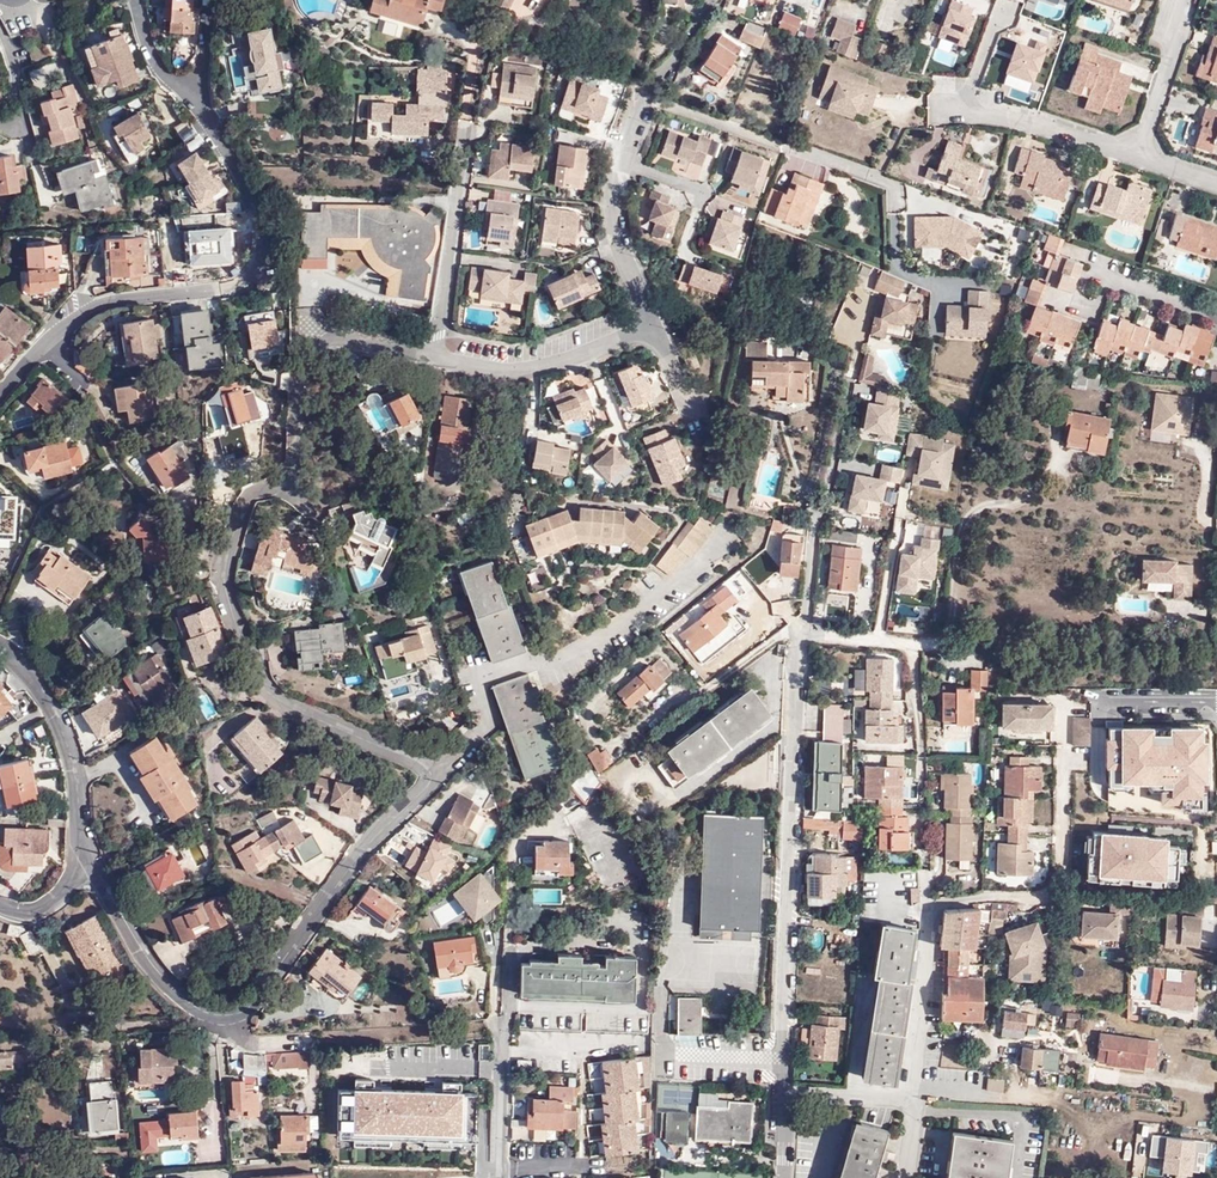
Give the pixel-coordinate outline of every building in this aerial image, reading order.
[(149,10),(174,11),(176,0),(150,0),(149,10)] [(402,19),(421,25),(426,7),(439,11),(443,0),(373,0),(370,10),(386,15),(388,9),(403,14),(402,19)] [(493,4),(509,11),(514,0),(494,0),(493,4)] [(940,37),(953,42),(963,45),(974,18),(969,16),(973,7),(953,0),(952,0),(937,35),(940,37)] [(1093,1),(1128,13),(1133,0),(1093,0),(1093,1)] [(386,15),(402,19),(403,14),(388,9),(386,15)] [(174,11),(149,10),(147,32),(177,34),(177,26),(175,26),(175,21),(174,21),(174,11)] [(802,18),(785,12),(778,28),(794,34),(802,18)] [(853,35),(856,25),(838,18),(830,37),(840,40),(836,51),(856,59),(864,39),(853,35)] [(739,39),(759,47),(767,27),(747,20),(739,39)] [(259,67),(263,86),(264,99),(283,96),(281,83),(282,83),(276,44),(268,26),(249,33),(256,51),(256,52),(254,53),(252,57),(253,59),(253,62),(255,64),(256,65),(259,66),(259,67)] [(797,38),(803,40),(806,34),(799,31),(797,38)] [(718,81),(715,85),(721,89),(736,68),(730,64),(742,48),(722,35),(710,53),(705,60),(699,69),(718,81)] [(120,86),(139,79),(121,36),(92,46),(99,66),(92,69),(99,86),(117,79),(120,86)] [(940,37),(936,48),(949,52),(953,42),(940,37)] [(1017,43),(1006,73),(1032,83),(1046,45),(1037,41),(1034,49),(1017,43)] [(883,53),(887,46),(879,42),(875,49),(883,53)] [(1200,63),(1195,75),(1210,80),(1209,84),(1216,87),(1216,48),(1210,45),(1206,56),(1204,64),(1200,63)] [(1094,63),(1098,54),(1099,50),(1085,46),(1080,59),(1094,63)] [(836,53),(821,48),(819,52),(834,58),(836,53)] [(705,60),(710,53),(705,49),(700,57),(705,60)] [(1115,85),(1119,72),(1121,62),(1098,54),(1094,63),(1080,59),(1069,90),(1088,96),(1122,108),(1128,89),(1115,85)] [(533,100),(537,69),(503,65),(502,74),(493,73),(491,87),(500,88),(498,104),(532,109),(533,100)] [(432,105),(432,99),(446,100),(446,67),(428,66),(428,71),(419,70),(419,76),(418,76),(417,95),(419,95),(419,104),(432,105)] [(878,88),(866,84),(854,80),(856,76),(830,67),(820,94),(831,97),(829,102),(830,102),(856,111),(857,112),(859,105),(871,110),(878,88)] [(697,73),(715,85),(718,81),(699,69),(697,73)] [(354,80),(343,70),(342,80),(354,80)] [(1132,77),(1119,72),(1115,85),(1128,89),(1132,77)] [(854,80),(866,84),(867,80),(856,76),(854,80)] [(600,89),(570,79),(561,108),(574,112),(574,111),(589,116),(588,118),(600,122),(608,98),(598,95),(600,89)] [(48,115),(50,122),(52,130),(49,131),(53,146),(79,139),(72,112),(81,108),(74,85),(62,88),(62,89),(65,98),(56,100),(56,97),(53,98),(41,102),(44,114),(45,116),(48,115)] [(65,98),(62,89),(52,92),(53,98),(56,97),(56,100),(65,98)] [(1120,112),(1122,108),(1088,96),(1084,108),(1100,113),(1102,106),(1120,112)] [(853,118),(856,111),(830,102),(828,110),(853,118)] [(869,115),(871,110),(859,105),(857,112),(869,115)] [(220,108),(223,118),(236,118),(240,118),(240,108),(220,108)] [(1201,127),(1195,146),(1216,153),(1216,112),(1205,108),(1202,118),(1203,118),(1209,121),(1207,127),(1202,125),(1201,127)] [(82,111),(75,114),(79,130),(86,128),(82,111)] [(152,136),(139,112),(113,127),(118,135),(114,138),(130,164),(140,158),(137,154),(146,148),(142,142),(152,136)] [(43,125),(50,122),(48,115),(45,116),(44,114),(40,115),(43,125)] [(1199,127),(1201,127),(1202,125),(1207,127),(1209,121),(1203,118),(1199,127)] [(1180,119),(1173,138),(1186,143),(1194,124),(1180,119)] [(193,140),(183,123),(175,128),(185,145),(193,140)] [(691,159),(691,162),(701,166),(711,140),(699,136),(697,142),(670,131),(661,154),(676,159),(677,157),(677,154),(691,159)] [(199,137),(185,145),(191,153),(204,144),(199,137)] [(948,141),(942,156),(961,162),(962,160),(957,158),(961,146),(948,141)] [(496,150),(492,177),(508,180),(509,169),(517,170),(531,171),(534,147),(501,143),(500,151),(496,150)] [(572,156),(573,147),(559,145),(554,185),(579,188),(580,177),(581,168),(585,168),(586,158),(572,156)] [(587,149),(573,147),(572,156),(586,158),(587,149)] [(754,186),(763,158),(733,148),(725,171),(733,174),(732,178),(754,186)] [(1035,182),(1032,191),(1063,201),(1073,170),(1063,167),(1062,170),(1056,169),(1058,163),(1043,158),(1044,155),(1031,151),(1030,154),(1020,152),(1014,173),(1023,175),(1022,178),(1035,182)] [(226,187),(218,174),(212,177),(197,152),(175,165),(199,204),(226,187)] [(0,157),(0,194),(20,192),(17,171),(13,172),(10,155),(0,157)] [(961,162),(942,156),(937,171),(928,168),(924,178),(971,195),(981,167),(962,160),(961,162)] [(771,161),(763,158),(754,186),(732,178),(731,182),(739,185),(738,189),(759,196),(771,161)] [(81,189),(86,211),(101,205),(102,209),(115,205),(106,175),(102,176),(97,160),(60,171),(68,193),(76,191),(81,189)] [(509,169),(508,180),(516,181),(517,170),(509,169)] [(23,171),(17,171),(20,192),(26,191),(23,171)] [(68,193),(60,171),(56,172),(63,195),(68,193)] [(794,190),(800,175),(795,173),(789,188),(794,190)] [(813,180),(800,175),(794,190),(789,188),(786,194),(772,189),(762,212),(786,222),(788,217),(797,221),(803,205),(814,209),(822,188),(812,184),(813,180)] [(1019,187),(1032,191),(1035,182),(1022,178),(1019,187)] [(824,184),(813,180),(812,184),(822,188),(824,184)] [(1106,188),(1097,185),(1089,209),(1140,226),(1152,190),(1139,186),(1138,189),(1132,187),(1133,184),(1129,183),(1126,190),(1107,184),(1106,186),(1106,188)] [(81,212),(86,211),(81,189),(76,191),(81,212)] [(509,200),(510,190),(494,189),(493,198),(509,200)] [(667,207),(668,204),(671,197),(662,194),(659,201),(655,200),(648,220),(655,222),(651,234),(669,241),(679,212),(674,210),(675,207),(671,206),(670,208),(667,207)] [(510,239),(512,225),(513,220),(517,221),(519,204),(488,201),(486,212),(491,212),(488,229),(487,236),(501,238),(510,239)] [(420,210),(417,208),(413,207),(408,205),(403,205),(326,204),(325,204),(321,204),(321,212),(302,212),(301,258),(327,259),(327,238),(370,238),(371,242),(372,245),(373,250),(375,252),(377,256),(380,259),(382,261),(385,263),(389,265),(391,267),(394,268),(397,269),(401,269),(397,298),(426,302),(427,297),(428,297),(431,274),(432,266),(428,263),(430,259),(434,255),(437,251),(438,246),(440,240),(440,234),(439,230),(438,224),(441,223),(440,220),(436,213),(432,210),(426,214),(423,211),(420,210)] [(788,217),(786,222),(806,229),(814,209),(803,205),(797,221),(788,217)] [(561,213),(562,211),(546,208),(542,238),(558,240),(558,237),(576,240),(579,216),(576,215),(561,213)] [(715,235),(711,244),(732,251),(744,218),(724,211),(721,219),(718,218),(713,234),(715,235)] [(1198,221),(1177,214),(1170,234),(1179,237),(1177,241),(1216,254),(1216,228),(1212,226),(1211,229),(1197,225),(1198,221)] [(982,233),(954,217),(915,218),(916,246),(947,246),(969,258),(982,233)] [(210,238),(207,238),(208,256),(225,256),(225,258),(237,257),(234,224),(233,224),(233,220),(223,221),(223,225),(210,226),(210,238)] [(517,226),(512,225),(510,239),(501,238),(500,247),(514,249),(517,226)] [(1028,243),(1031,232),(1021,230),(1018,240),(1028,243)] [(1058,255),(1064,240),(1050,235),(1044,250),(1055,254),(1058,255)] [(105,276),(106,276),(112,276),(148,274),(147,263),(144,263),(143,246),(149,246),(149,238),(143,238),(143,237),(106,239),(107,249),(104,250),(105,276)] [(575,248),(576,240),(558,237),(558,240),(557,244),(556,245),(575,248)] [(1177,241),(1176,246),(1216,260),(1216,257),(1216,254),(1177,241)] [(26,282),(25,283),(24,285),(24,288),(25,289),(26,291),(29,292),(31,292),(45,291),(44,287),(59,286),(57,267),(62,266),(61,245),(27,247),(30,279),(26,282)] [(1059,256),(1058,255),(1055,254),(1049,270),(1054,271),(1059,256)] [(1081,263),(1059,256),(1054,271),(1076,279),(1081,263)] [(697,269),(697,267),(684,263),(679,280),(716,293),(717,290),(725,293),(732,275),(723,272),(722,275),(701,268),(700,270),(697,269)] [(482,278),(483,270),(471,268),(470,276),(482,278)] [(509,273),(483,270),(482,278),(470,276),(468,296),(522,303),(525,282),(508,280),(509,273)] [(1048,286),(1054,271),(1049,270),(1044,284),(1047,285),(1048,286)] [(581,271),(573,274),(575,279),(584,275),(581,271)] [(1076,279),(1054,271),(1048,286),(1070,294),(1076,279)] [(904,319),(914,322),(917,304),(897,300),(905,282),(883,272),(875,289),(886,294),(885,298),(884,305),(877,304),(872,332),(885,334),(888,319),(903,322),(904,319)] [(575,279),(573,274),(547,286),(558,308),(601,288),(594,275),(585,279),(584,275),(575,279)] [(1030,287),(1044,292),(1047,285),(1044,284),(1033,280),(1030,287)] [(1015,294),(1024,297),(1027,287),(1018,284),(1015,294)] [(1011,285),(1001,285),(1001,295),(1011,296),(1011,285)] [(1027,295),(1041,300),(1044,292),(1030,287),(1027,295)] [(986,336),(987,308),(988,308),(989,292),(968,291),(967,307),(947,306),(945,334),(986,336)] [(281,293),(270,295),(273,313),(284,311),(281,293)] [(1038,307),(1041,300),(1027,295),(1024,302),(1035,306),(1027,328),(1042,333),(1043,333),(1051,312),(1038,307)] [(884,305),(885,298),(879,296),(877,304),(884,305)] [(0,313),(0,362),(1,362),(30,326),(5,306),(0,313)] [(1065,317),(1051,312),(1043,333),(1042,333),(1040,336),(1055,342),(1057,339),(1065,317)] [(212,344),(209,313),(173,317),(178,347),(187,346),(189,369),(222,364),(219,343),(212,344)] [(1080,322),(1065,317),(1057,339),(1071,344),(1080,322)] [(152,319),(123,323),(126,337),(131,336),(134,361),(159,357),(155,337),(160,337),(159,324),(153,325),(152,319)] [(247,324),(251,348),(279,344),(274,320),(247,324)] [(1112,342),(1122,346),(1130,324),(1120,320),(1117,327),(1112,342)] [(1109,350),(1111,346),(1112,342),(1117,327),(1102,321),(1094,344),(1109,350)] [(126,337),(123,323),(120,324),(126,362),(134,361),(131,336),(126,337)] [(1130,324),(1122,346),(1126,347),(1134,325),(1130,324)] [(1185,324),(1183,331),(1178,347),(1192,352),(1200,329),(1185,324)] [(1156,333),(1134,325),(1126,347),(1141,353),(1143,347),(1150,349),(1156,333)] [(1156,333),(1150,349),(1158,352),(1160,348),(1175,354),(1176,351),(1178,347),(1183,331),(1168,325),(1164,336),(1156,333)] [(1040,336),(1042,333),(1027,328),(1025,332),(1040,337),(1040,336)] [(1214,334),(1200,329),(1192,352),(1206,357),(1214,334)] [(1055,343),(1055,342),(1040,336),(1040,337),(1039,341),(1054,346),(1055,343)] [(1071,344),(1057,339),(1055,342),(1055,343),(1070,348),(1071,344)] [(804,373),(809,373),(810,361),(767,361),(767,343),(746,342),(746,360),(751,360),(751,387),(775,387),(786,387),(786,397),(803,398),(804,373)] [(1111,346),(1121,350),(1122,346),(1112,342),(1111,346)] [(1108,354),(1109,350),(1094,344),(1093,348),(1108,354)] [(1126,347),(1125,352),(1139,357),(1141,353),(1126,347)] [(1192,352),(1178,347),(1176,351),(1190,356),(1192,352)] [(1160,348),(1158,352),(1174,358),(1175,354),(1160,348)] [(1205,361),(1206,357),(1192,352),(1190,356),(1205,361)] [(76,367),(92,380),(92,381),(92,380),(101,368),(84,355),(76,367)] [(684,360),(689,370),(699,366),(695,355),(684,360)] [(1048,360),(1033,355),(1031,362),(1045,367),(1048,360)] [(1075,364),(1074,368),(1072,386),(1086,388),(1089,366),(1075,364)] [(644,382),(641,373),(639,367),(633,365),(617,372),(632,407),(652,398),(649,389),(651,387),(648,380),(646,382),(644,382)] [(1089,366),(1086,388),(1098,390),(1102,368),(1089,366)] [(808,401),(809,373),(804,373),(803,398),(786,397),(786,387),(775,387),(774,400),(808,401)] [(570,375),(571,387),(593,385),(592,374),(570,375)] [(861,374),(859,385),(886,390),(888,381),(874,378),(874,377),(861,374)] [(43,404),(42,407),(56,419),(71,401),(43,378),(37,384),(39,386),(31,395),(43,404)] [(121,401),(122,411),(128,410),(130,422),(155,418),(149,383),(115,388),(117,401),(121,401)] [(263,420),(260,411),(259,412),(254,394),(244,396),(242,390),(247,389),(245,383),(240,384),(219,387),(225,407),(232,405),(238,424),(251,421),(252,422),(263,420)] [(573,388),(559,394),(562,401),(555,404),(562,420),(572,416),(583,412),(593,408),(584,387),(575,391),(573,388)] [(389,401),(402,425),(420,415),(407,391),(389,401)] [(371,393),(370,393),(382,400),(381,399),(382,399),(381,397),(380,395),(377,393),(375,392),(373,392),(371,393)] [(382,400),(370,393),(369,394),(367,396),(367,398),(366,401),(367,402),(370,410),(378,406),(390,430),(394,428),(391,406),(386,403),(384,404),(382,400)] [(562,401),(559,394),(552,397),(555,404),(562,401)] [(1194,399),(1157,394),(1152,431),(1189,436),(1194,399)] [(38,411),(42,407),(43,404),(31,395),(27,401),(38,411)] [(464,409),(465,399),(445,396),(434,475),(435,477),(436,478),(438,479),(453,481),(455,472),(457,458),(459,444),(461,427),(463,418),(464,409)] [(473,401),(465,399),(464,409),(471,410),(473,401)] [(391,406),(394,428),(398,426),(399,426),(402,425),(389,401),(386,403),(391,406)] [(899,408),(869,403),(864,431),(879,433),(887,435),(885,441),(893,443),(899,408)] [(617,408),(608,412),(614,425),(623,422),(617,408)] [(471,410),(464,409),(463,418),(470,419),(471,410)] [(1065,428),(1068,411),(1059,409),(1056,426),(1065,428)] [(1110,419),(1068,411),(1065,428),(1069,429),(1066,445),(1087,449),(1086,451),(1103,454),(1110,419)] [(586,418),(583,412),(572,416),(574,423),(586,418)] [(470,419),(463,418),(461,427),(469,428),(470,419)] [(469,428),(461,427),(459,444),(467,445),(469,428)] [(676,450),(679,449),(674,437),(669,439),(664,429),(643,438),(663,486),(681,478),(677,469),(685,465),(680,452),(678,454),(676,450)] [(392,446),(385,432),(378,436),(389,455),(391,453),(392,451),(393,448),(392,446)] [(914,471),(912,482),(947,489),(954,445),(944,442),(944,439),(924,437),(922,449),(918,472),(914,471)] [(177,480),(179,483),(190,477),(181,463),(189,457),(181,447),(184,445),(181,439),(160,453),(158,451),(147,458),(166,488),(172,484),(177,480)] [(552,464),(551,469),(551,471),(566,474),(570,449),(552,446),(553,443),(537,440),(536,440),(534,452),(533,461),(552,464)] [(628,463),(606,440),(593,452),(599,459),(594,464),(609,480),(628,463)] [(24,451),(25,457),(28,469),(42,466),(45,478),(72,472),(65,441),(24,451)] [(467,445),(459,444),(457,458),(464,459),(467,445)] [(28,469),(25,457),(23,457),(26,468),(26,470),(29,474),(33,477),(36,477),(41,478),(45,478),(42,466),(28,469)] [(455,472),(462,473),(464,459),(457,458),(455,472)] [(900,484),(902,469),(882,465),(880,479),(856,475),(849,511),(864,514),(867,499),(882,502),(886,481),(900,484)] [(455,472),(453,481),(455,481),(457,480),(459,479),(460,477),(462,475),(462,473),(455,472)] [(726,497),(730,483),(717,480),(713,494),(726,497)] [(17,498),(0,497),(0,541),(14,542),(17,498)] [(348,502),(341,505),(346,518),(353,516),(355,523),(347,539),(360,544),(358,549),(374,556),(370,565),(382,570),(393,547),(387,544),(396,527),(385,523),(386,521),(385,519),(384,518),(382,517),(380,516),(378,516),(377,518),(376,518),(373,517),(371,511),(365,514),(363,509),(364,509),(360,498),(348,502)] [(477,512),(473,505),(456,518),(461,524),(477,512)] [(573,527),(579,542),(588,543),(592,508),(579,507),(578,519),(578,523),(573,527)] [(592,508),(588,543),(599,544),(602,509),(592,508)] [(567,509),(556,513),(569,546),(578,542),(579,542),(573,527),(571,519),(567,509)] [(602,509),(599,544),(610,544),(613,510),(602,509)] [(624,511),(613,510),(610,544),(621,546),(623,524),(624,515),(624,511)] [(623,524),(621,546),(628,546),(650,519),(640,511),(632,522),(630,524),(623,524)] [(569,546),(556,513),(545,517),(558,550),(569,546)] [(632,522),(624,515),(623,524),(630,524),(632,522)] [(535,522),(548,554),(558,550),(545,517),(535,522)] [(714,529),(699,518),(694,525),(689,522),(656,566),(671,577),(687,555),(692,558),(714,529)] [(650,519),(628,546),(630,546),(638,552),(659,525),(650,519)] [(784,521),(773,520),(770,530),(782,533),(784,521)] [(548,554),(535,522),(525,526),(537,558),(548,554)] [(315,563),(319,549),(308,546),(310,540),(292,535),(290,541),(281,538),(283,533),(284,530),(264,525),(253,562),(270,567),(273,556),(284,559),(281,568),(311,576),(312,572),(318,574),(321,564),(315,563)] [(941,527),(940,539),(951,539),(951,527),(941,527)] [(836,530),(830,530),(829,539),(856,543),(857,533),(836,530)] [(780,560),(798,562),(801,536),(786,533),(783,536),(782,540),(780,560)] [(157,534),(143,535),(144,551),(149,551),(149,560),(159,560),(157,534)] [(902,554),(898,586),(916,588),(917,576),(933,578),(938,540),(922,538),(921,548),(914,547),(913,556),(902,554)] [(417,550),(419,557),(433,546),(429,540),(417,550)] [(839,582),(839,588),(856,591),(862,548),(832,545),(828,581),(839,582)] [(57,584),(75,598),(91,576),(51,547),(40,562),(45,565),(37,577),(54,589),(57,584)] [(503,586),(500,579),(498,580),(491,560),(464,570),(496,660),(523,650),(501,586),(503,586)] [(797,576),(798,562),(780,560),(779,574),(797,576)] [(1191,565),(1174,565),(1174,562),(1142,560),(1141,581),(1172,582),(1172,600),(1189,601),(1191,565)] [(118,575),(124,567),(117,561),(110,569),(118,575)] [(270,567),(253,562),(252,567),(269,571),(270,567)] [(69,605),(75,598),(57,584),(54,589),(37,577),(35,579),(69,605)] [(707,601),(704,598),(672,624),(693,652),(727,624),(719,615),(737,600),(725,586),(707,601)] [(916,588),(898,586),(897,592),(915,594),(916,588)] [(215,624),(216,623),(210,607),(184,617),(192,637),(187,639),(196,664),(227,652),(218,627),(216,628),(215,624)] [(125,616),(119,610),(114,614),(119,621),(125,616)] [(85,629),(85,631),(108,657),(109,658),(128,641),(105,613),(85,629)] [(192,637),(184,617),(183,614),(176,617),(185,640),(187,639),(192,637)] [(301,657),(303,670),(325,667),(323,653),(346,650),(344,622),(319,624),(319,628),(294,631),(296,651),(300,651),(301,657)] [(437,653),(428,624),(418,628),(419,633),(376,646),(386,681),(419,670),(416,658),(437,653)] [(675,631),(670,625),(663,631),(668,637),(675,631)] [(108,657),(85,631),(80,635),(103,662),(108,657)] [(166,637),(155,645),(162,656),(174,649),(166,637)] [(348,665),(346,650),(323,653),(325,667),(348,665)] [(155,704),(176,691),(161,667),(165,665),(157,652),(150,657),(132,669),(133,670),(124,676),(135,694),(139,691),(145,701),(150,698),(155,704)] [(889,673),(889,659),(866,658),(866,691),(870,691),(870,709),(866,709),(865,742),(897,742),(897,724),(892,724),(892,717),(893,691),(897,691),(897,674),(893,673),(889,673)] [(663,681),(672,673),(659,659),(651,666),(649,664),(638,674),(616,693),(629,707),(650,688),(653,690),(663,681)] [(987,691),(989,688),(988,670),(970,669),(970,684),(975,684),(975,690),(987,691)] [(528,673),(525,675),(557,766),(560,765),(557,754),(561,752),(553,728),(548,731),(541,709),(545,707),(537,683),(532,685),(528,673)] [(347,684),(362,681),(360,674),(346,677),(347,684)] [(557,766),(525,675),(496,685),(529,776),(557,766)] [(769,712),(750,687),(668,749),(672,754),(657,766),(674,789),(690,777),(688,774),(769,712)] [(955,691),(942,691),(942,720),(955,719),(955,723),(973,723),(973,687),(955,687),(955,691)] [(13,704),(0,688),(0,715),(13,704)] [(82,711),(99,737),(134,714),(118,688),(82,711)] [(1001,726),(1011,726),(1042,727),(1053,728),(1053,704),(1001,703),(1001,726)] [(818,741),(815,809),(840,810),(844,704),(825,704),(824,742),(818,741)] [(249,752),(248,753),(263,769),(282,752),(261,728),(264,725),(256,716),(234,735),(249,752)] [(1074,717),(1073,746),(1090,746),(1090,735),(1090,718),(1074,717)] [(1179,802),(1179,805),(1189,805),(1189,812),(1206,812),(1206,779),(1204,779),(1205,741),(1198,741),(1198,727),(1166,727),(1166,733),(1151,733),(1151,727),(1132,727),(1132,734),(1122,734),(1122,727),(1109,727),(1108,738),(1106,738),(1105,767),(1109,767),(1108,785),(1112,785),(1112,789),(1132,789),(1132,782),(1148,782),(1148,789),(1161,789),(1161,802),(1179,802)] [(161,765),(173,758),(168,749),(165,751),(156,736),(130,752),(143,773),(142,774),(157,798),(159,797),(172,819),(198,803),(188,788),(191,786),(186,778),(174,786),(161,765)] [(85,756),(105,747),(101,738),(82,746),(84,753),(85,756)] [(587,753),(598,772),(607,766),(597,747),(587,753)] [(1004,796),(1004,816),(1008,816),(1007,843),(997,842),(997,864),(997,874),(1033,874),(1033,865),(1033,851),(1027,851),(1020,850),(1020,843),(1026,843),(1026,822),(1027,816),(1033,816),(1033,790),(1041,790),(1041,767),(1029,766),(1029,758),(1008,757),(1008,766),(1004,766),(1004,796)] [(186,778),(173,758),(161,765),(174,786),(186,778)] [(342,765),(330,758),(327,763),(339,770),(342,765)] [(4,806),(36,798),(27,759),(0,765),(0,788),(4,806)] [(484,776),(477,763),(464,774),(473,785),(484,776)] [(972,766),(974,784),(985,782),(983,765),(972,766)] [(585,805),(601,784),(597,777),(590,766),(570,786),(585,805)] [(878,807),(903,807),(904,766),(865,766),(864,797),(878,798),(878,807)] [(945,773),(945,789),(944,807),(945,807),(945,816),(950,816),(949,822),(947,822),(945,859),(971,860),(973,808),(969,808),(970,773),(945,773)] [(157,798),(142,774),(139,776),(155,800),(157,798)] [(313,792),(320,794),(319,800),(341,805),(338,814),(357,819),(363,793),(352,790),(353,784),(317,776),(313,792)] [(488,780),(488,779),(480,782),(471,799),(469,801),(473,803),(483,809),(492,793),(489,781),(488,780)] [(470,809),(473,803),(469,801),(471,799),(458,792),(453,801),(470,809)] [(470,809),(453,801),(438,830),(455,839),(463,824),(469,828),(477,813),(470,809)] [(878,807),(878,822),(908,821),(908,816),(903,816),(903,807),(878,807)] [(263,828),(278,820),(273,811),(259,818),(263,828)] [(705,813),(702,890),(726,891),(726,883),(735,883),(733,940),(751,940),(751,930),(758,930),(762,816),(705,813)] [(67,828),(67,820),(48,819),(48,827),(67,828)] [(294,819),(265,836),(274,851),(284,846),(286,850),(305,838),(294,819)] [(842,830),(842,839),(862,840),(862,824),(825,821),(824,829),(829,829),(842,830)] [(908,821),(878,822),(877,848),(908,848),(908,831),(908,821)] [(1088,852),(1087,872),(1100,872),(1099,880),(1118,881),(1118,874),(1131,875),(1131,882),(1162,884),(1163,877),(1176,878),(1177,864),(1178,849),(1178,847),(1165,846),(1165,838),(1144,836),(1143,841),(1131,840),(1132,826),(1117,825),(1117,834),(1111,834),(1111,833),(1108,833),(1093,832),(1093,836),(1092,852),(1088,852)] [(1108,825),(1108,833),(1111,833),(1111,834),(1117,834),(1117,825),(1108,825)] [(27,864),(42,865),(43,850),(45,851),(47,849),(48,847),(49,830),(5,828),(4,843),(0,843),(0,864),(0,865),(2,867),(5,868),(6,868),(11,869),(12,869),(12,863),(27,864)] [(829,838),(842,839),(842,830),(829,829),(829,838)] [(274,851),(265,836),(260,839),(255,831),(232,844),(247,872),(257,866),(254,862),(264,856),(265,856),(274,851)] [(430,885),(451,844),(435,836),(414,876),(430,885)] [(558,869),(558,873),(579,873),(579,862),(569,861),(569,840),(543,840),(543,845),(535,844),(535,868),(558,869)] [(166,851),(141,865),(154,888),(158,886),(158,888),(184,874),(172,852),(168,855),(166,851)] [(807,859),(807,894),(833,894),(833,880),(846,880),(846,857),(834,857),(834,853),(814,853),(807,859)] [(254,862),(257,866),(258,867),(268,862),(265,856),(264,856),(254,862)] [(126,866),(112,874),(120,889),(134,880),(126,866)] [(19,893),(30,880),(19,870),(6,884),(19,893)] [(493,918),(493,873),(485,873),(463,890),(485,923),(493,918)] [(726,891),(702,890),(700,938),(733,940),(735,883),(726,883),(726,891)] [(357,903),(368,911),(385,923),(384,924),(383,925),(383,927),(384,928),(385,930),(386,931),(388,931),(390,931),(391,931),(393,931),(400,920),(396,917),(402,908),(370,885),(357,903)] [(909,889),(912,902),(922,899),(918,886),(909,889)] [(233,903),(227,892),(205,903),(203,900),(179,912),(181,915),(172,919),(183,942),(197,935),(192,926),(208,919),(212,928),(227,921),(221,909),(233,903)] [(1131,910),(1131,900),(1108,898),(1107,913),(1081,911),(1080,936),(1118,938),(1119,913),(1131,914),(1131,910)] [(1005,903),(992,902),(991,915),(990,916),(1004,917),(1004,910),(1005,903)] [(364,916),(368,911),(357,903),(350,912),(356,916),(364,916)] [(1018,904),(1005,903),(1004,910),(1017,911),(1018,904)] [(1182,903),(1181,914),(1203,915),(1204,904),(1182,903)] [(940,946),(944,947),(948,947),(969,947),(974,948),(979,908),(943,911),(940,946)] [(1071,935),(1080,936),(1081,911),(1072,911),(1071,935)] [(98,913),(93,916),(120,965),(125,962),(98,913)] [(1203,915),(1181,914),(1181,916),(1166,914),(1164,937),(1186,939),(1185,943),(1199,944),(1201,917),(1203,918),(1203,915)] [(69,929),(95,978),(120,965),(93,916),(69,929)] [(13,924),(10,923),(6,935),(14,937),(21,937),(30,955),(42,949),(31,929),(30,928),(28,927),(26,926),(22,926),(18,925),(13,924)] [(909,979),(904,979),(908,957),(911,957),(913,950),(909,949),(912,928),(886,924),(877,977),(882,978),(865,1079),(892,1084),(893,1074),(897,1074),(899,1067),(895,1066),(904,1009),(908,1010),(909,1002),(905,1002),(909,979)] [(1009,978),(1042,980),(1045,947),(1046,948),(1056,948),(1052,930),(1038,935),(1035,924),(1002,935),(1001,953),(1011,953),(1009,978)] [(92,980),(95,978),(69,929),(65,931),(92,980)] [(978,941),(987,943),(988,933),(979,932),(978,941)] [(988,933),(987,943),(997,944),(998,935),(988,933)] [(170,936),(152,945),(158,956),(167,967),(173,974),(180,980),(193,972),(182,953),(180,954),(170,936)] [(473,936),(434,942),(439,978),(458,975),(460,975),(463,973),(464,972),(465,971),(466,970),(466,969),(467,967),(466,963),(473,962),(472,952),(476,952),(473,936)] [(1185,947),(1185,943),(1186,939),(1164,937),(1163,946),(1185,947)] [(942,1018),(965,1019),(966,995),(983,995),(984,976),(968,976),(968,962),(969,947),(948,947),(947,962),(944,962),(943,966),(947,965),(946,992),(943,992),(942,1018)] [(345,962),(327,948),(309,971),(317,977),(316,979),(342,1000),(362,976),(349,965),(350,964),(346,960),(345,962)] [(557,963),(581,964),(581,954),(558,953),(557,963)] [(605,964),(581,964),(557,963),(521,962),(521,994),(604,997),(604,998),(634,999),(635,956),(605,955),(605,964)] [(167,967),(158,956),(166,966),(167,967)] [(968,976),(984,976),(984,963),(968,962),(968,976)] [(120,965),(95,978),(96,981),(99,983),(102,985),(105,986),(109,986),(113,985),(116,983),(118,980),(120,977),(122,974),(122,971),(121,967),(120,965)] [(1193,1003),(1196,971),(1182,970),(1181,980),(1165,979),(1166,968),(1153,967),(1150,1001),(1160,1002),(1159,1006),(1173,1008),(1174,1001),(1193,1003)] [(1181,980),(1182,970),(1166,968),(1165,979),(1181,980)] [(361,984),(351,994),(359,1002),(369,991),(361,984)] [(966,995),(965,1019),(982,1019),(983,1000),(983,995),(966,995)] [(701,1034),(701,998),(678,997),(678,1034),(701,1034)] [(1192,1010),(1193,1003),(1174,1001),(1173,1008),(1192,1010)] [(1034,1025),(1036,1014),(1004,1010),(1002,1026),(1025,1029),(1025,1024),(1034,1025)] [(1080,1014),(1066,1012),(1065,1026),(1078,1028),(1080,1014)] [(839,1027),(840,1018),(817,1015),(816,1024),(812,1024),(810,1038),(814,1039),(813,1045),(816,1045),(815,1058),(836,1060),(839,1027)] [(80,1035),(88,1034),(87,1022),(80,1023),(80,1035)] [(1107,1049),(1105,1061),(1155,1068),(1159,1041),(1100,1033),(1098,1048),(1107,1049)] [(16,1039),(0,1040),(0,1068),(12,1067),(12,1062),(26,1061),(25,1050),(17,1050),(16,1039)] [(951,1058),(946,1044),(937,1048),(942,1061),(951,1058)] [(1058,1050),(1022,1047),(1020,1066),(1057,1069),(1058,1050)] [(140,1082),(164,1082),(164,1079),(174,1079),(173,1063),(177,1062),(177,1048),(140,1048),(140,1082)] [(1096,1060),(1105,1061),(1107,1049),(1098,1048),(1096,1060)] [(350,1062),(359,1061),(358,1049),(349,1050),(350,1062)] [(309,1069),(308,1050),(275,1053),(271,1053),(273,1069),(298,1068),(298,1069),(309,1069)] [(257,1055),(243,1054),(243,1069),(257,1070),(257,1055)] [(604,1078),(637,1073),(635,1058),(602,1062),(604,1078)] [(103,1073),(111,1075),(115,1062),(107,1060),(103,1073)] [(531,1072),(531,1060),(518,1060),(517,1071),(531,1072)] [(588,1063),(589,1074),(601,1073),(599,1062),(588,1063)] [(89,1068),(90,1082),(102,1081),(101,1066),(89,1068)] [(12,1067),(0,1068),(0,1077),(13,1076),(12,1067)] [(708,1078),(708,1070),(673,1070),(673,1079),(708,1078)] [(639,1088),(637,1073),(604,1078),(606,1092),(635,1089),(639,1088)] [(1004,1093),(1005,1079),(988,1077),(986,1090),(1004,1093)] [(102,1081),(90,1082),(93,1108),(90,1108),(92,1130),(115,1128),(110,1080),(102,1081)] [(245,1089),(245,1083),(244,1080),(232,1081),(233,1108),(229,1109),(229,1116),(259,1114),(257,1089),(254,1089),(245,1089)] [(404,1115),(448,1117),(448,1109),(442,1109),(442,1088),(412,1087),(412,1083),(405,1083),(404,1115)] [(526,1126),(576,1129),(577,1111),(563,1110),(563,1104),(573,1105),(574,1086),(549,1085),(548,1098),(533,1098),(532,1112),(527,1112),(526,1126)] [(637,1104),(635,1089),(606,1092),(601,1093),(603,1108),(637,1104)] [(734,1133),(734,1140),(749,1141),(751,1103),(712,1100),(712,1094),(699,1093),(697,1131),(734,1133)] [(154,1114),(153,1103),(133,1104),(134,1116),(138,1116),(139,1131),(158,1130),(156,1113),(154,1114)] [(639,1119),(637,1104),(603,1108),(605,1123),(634,1119),(639,1119)] [(181,1134),(198,1133),(196,1110),(168,1112),(170,1139),(181,1138),(181,1134)] [(661,1120),(667,1120),(666,1131),(660,1130),(660,1138),(666,1139),(666,1140),(685,1141),(688,1112),(668,1111),(668,1112),(662,1111),(661,1120)] [(309,1139),(309,1132),(309,1115),(309,1114),(281,1114),(281,1143),(277,1143),(277,1150),(305,1150),(305,1139),(309,1139)] [(309,1115),(309,1132),(314,1131),(314,1128),(318,1128),(318,1115),(309,1115)] [(636,1135),(634,1119),(605,1123),(601,1124),(603,1139),(636,1135)] [(840,1177),(874,1177),(879,1160),(882,1150),(888,1130),(857,1120),(840,1177)] [(696,1137),(734,1140),(734,1133),(697,1131),(696,1137)] [(1006,1139),(958,1132),(952,1177),(1001,1177),(1006,1139)] [(1166,1136),(1152,1134),(1150,1155),(1163,1156),(1161,1171),(1190,1175),(1191,1170),(1199,1171),(1199,1165),(1195,1164),(1197,1152),(1207,1153),(1208,1142),(1196,1139),(1166,1136)] [(636,1135),(603,1139),(605,1154),(638,1150),(636,1135)] [(888,1152),(882,1150),(879,1160),(885,1162),(888,1152)]
